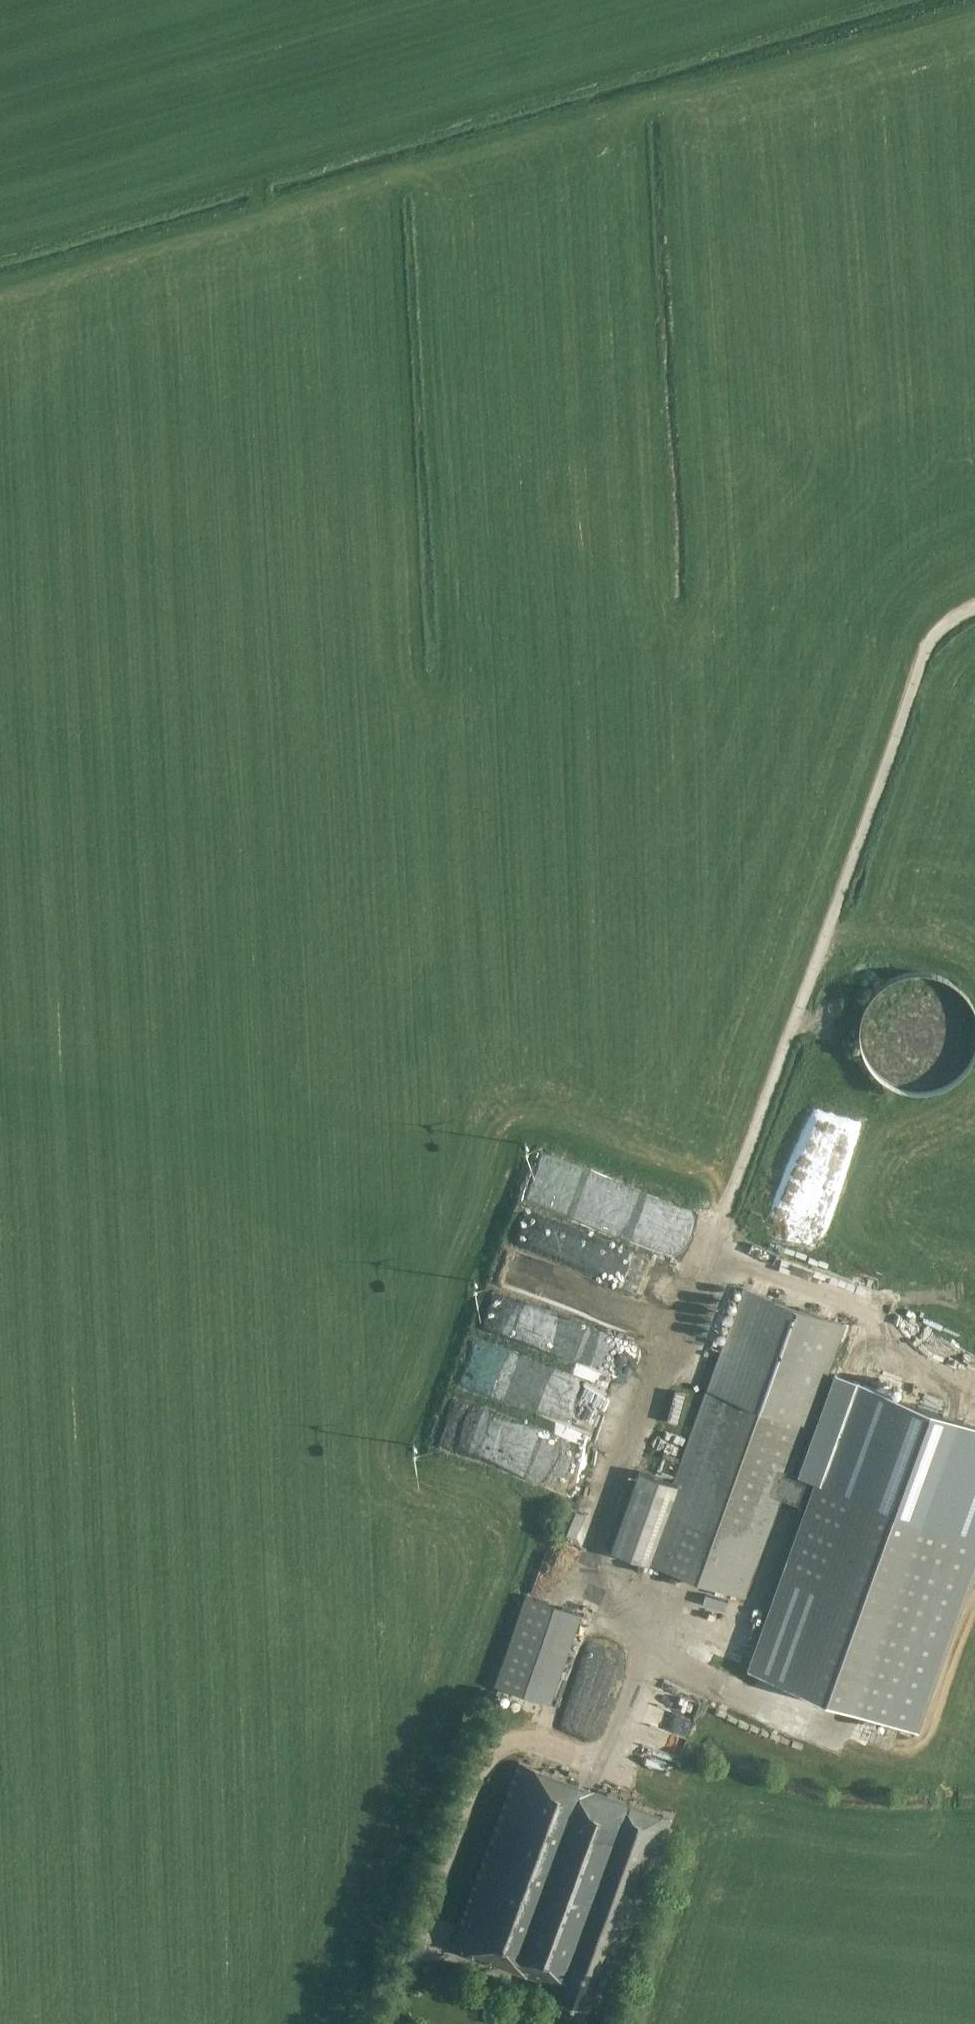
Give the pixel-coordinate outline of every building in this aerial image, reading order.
[(521,1216),(495,1285),(638,1337),(652,1299),(525,1252),(536,1222),(521,1216)] [(674,1483),(637,1470),(608,1549),(743,1597),(779,1497),(804,1506),(746,1668),(859,1710),(919,1731),(974,1573),(974,1538),(813,1481),(788,1473),(841,1322),(744,1287),(674,1483)] [(813,1481),(974,1538),(974,1430),(847,1386),(813,1481)] [(584,1513),(564,1506),(555,1531),(582,1540),(585,1530),(578,1528),(584,1513)] [(523,1596),(494,1684),(550,1704),(581,1615),(523,1596)] [(573,1890),(611,1798),(517,1763),(450,1946),(543,1980),(573,1890)] [(671,1820),(611,1798),(573,1890),(543,1980),(556,1984),(552,1993),(587,2006),(593,1989),(600,1992),(606,1976),(613,1979),(671,1820)]
